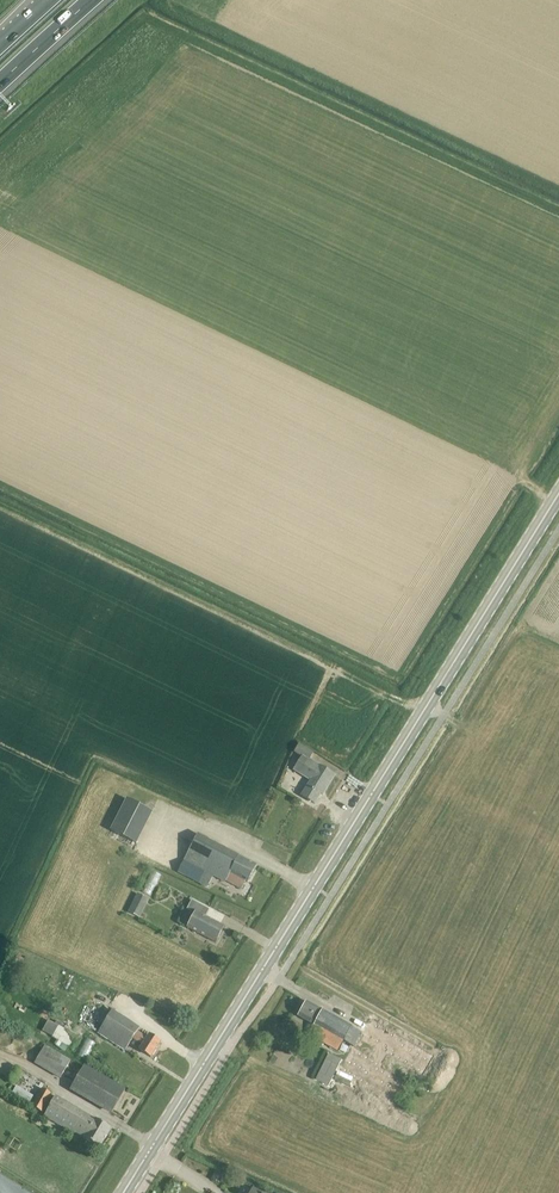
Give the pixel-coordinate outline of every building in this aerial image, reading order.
[(302,795),(304,796),(314,803),(324,788),(326,789),(335,775),(320,766),(309,759),(313,752),(300,744),(295,751),(302,756),(294,769),(311,780),(302,795)] [(126,798),(110,830),(137,843),(153,811),(126,798)] [(195,864),(231,883),(242,889),(246,881),(248,882),(257,865),(198,834),(186,859),(184,862),(193,867),(195,864)] [(163,851),(175,856),(180,847),(168,842),(163,851)] [(190,878),(198,882),(202,875),(194,871),(190,878)] [(139,918),(148,900),(137,894),(128,912),(139,918)] [(188,927),(205,937),(216,942),(224,926),(205,916),(209,909),(192,900),(187,909),(195,913),(188,927)] [(314,1040),(315,1038),(338,1050),(344,1040),(354,1046),(362,1032),(317,1007),(306,1001),(298,1015),(314,1025),(308,1036),(314,1040)] [(98,1033),(115,1043),(125,1050),(133,1038),(143,1044),(140,1049),(151,1057),(161,1041),(149,1034),(147,1037),(138,1031),(140,1028),(112,1011),(98,1033)] [(37,1020),(33,1026),(40,1030),(43,1024),(37,1020)] [(52,1037),(72,1048),(78,1036),(66,1029),(65,1030),(58,1026),(52,1037)] [(399,1040),(373,1026),(367,1036),(383,1044),(381,1048),(418,1067),(424,1056),(398,1042),(399,1040)] [(35,1063),(61,1078),(71,1060),(45,1045),(35,1063)] [(315,1080),(328,1086),(340,1059),(327,1053),(315,1080)] [(356,1085),(364,1088),(396,1104),(403,1090),(390,1083),(392,1077),(360,1061),(354,1072),(361,1075),(356,1085)] [(125,1090),(115,1084),(84,1066),(71,1088),(112,1112),(125,1090)] [(334,1080),(349,1086),(354,1073),(340,1067),(334,1080)] [(11,1093),(28,1103),(33,1096),(16,1085),(11,1093)] [(32,1106),(42,1111),(52,1094),(43,1088),(32,1106)] [(111,1128),(101,1122),(95,1118),(95,1119),(55,1096),(44,1116),(62,1126),(72,1133),(73,1131),(100,1147),(111,1128)] [(217,1167),(212,1179),(221,1183),(226,1171),(217,1167)]
